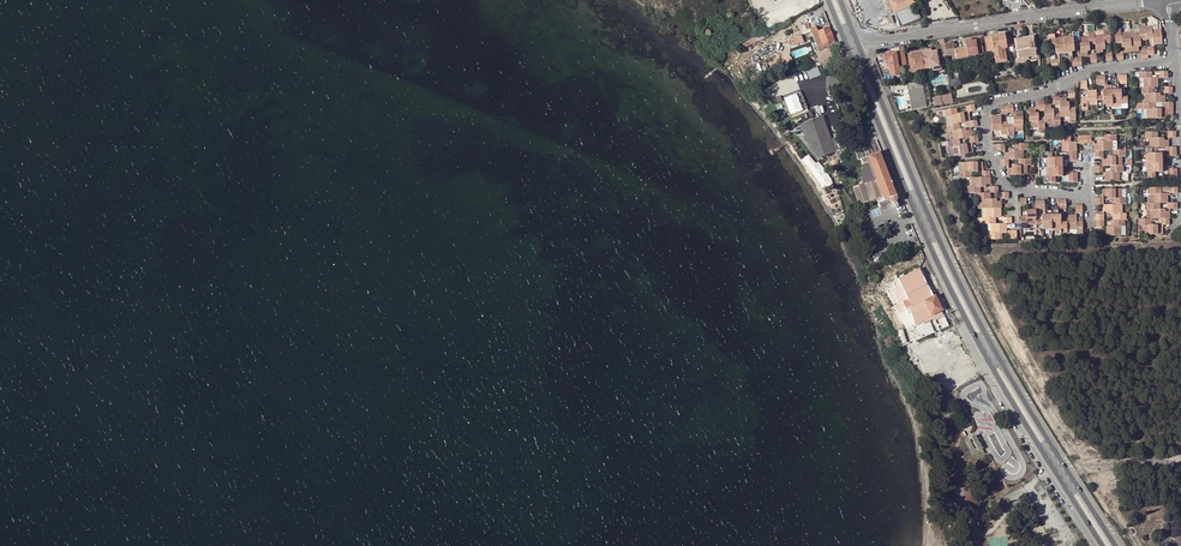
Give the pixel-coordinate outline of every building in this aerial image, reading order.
[(912,0),(888,0),(889,1),(885,3),(887,8),(888,8),(892,6),(893,10),(894,13),(895,12),(900,25),(917,19),(912,6),(914,5),(912,0)] [(1162,44),(1161,29),(1152,30),(1151,26),(1145,27),(1145,28),(1139,28),(1139,32),(1130,33),(1130,32),(1121,33),(1121,29),(1114,30),(1115,40),(1121,40),(1121,42),(1122,48),(1124,47),(1125,53),(1139,52),(1138,47),(1141,46),(1141,41),(1140,39),(1146,38),(1146,37),(1152,37),(1152,39),(1153,44),(1162,44)] [(829,27),(818,31),(823,45),(824,49),(836,45),(829,27)] [(823,45),(818,31),(816,28),(812,30),(818,46),(823,45)] [(1079,45),(1081,57),(1088,56),(1087,51),(1090,51),(1089,45),(1089,43),(1095,42),(1095,44),(1096,54),(1103,54),(1103,49),(1105,49),(1105,43),(1105,41),(1110,41),(1109,30),(1103,31),(1103,35),(1094,35),(1094,32),(1088,32),(1088,36),(1079,37),(1078,32),(1072,33),(1072,35),(1073,37),(1055,38),(1055,37),(1055,35),(1048,35),(1049,46),(1055,46),(1055,47),(1056,54),(1057,54),(1057,57),(1061,57),(1070,56),(1073,56),(1073,52),(1075,52),(1074,46),(1074,44),(1079,43),(1079,45)] [(1004,33),(986,36),(990,58),(995,57),(996,63),(1007,62),(1005,48),(1007,48),(1004,33)] [(791,46),(805,42),(803,35),(789,39),(791,46)] [(1015,39),(1018,59),(1037,55),(1037,54),(1033,36),(1015,39)] [(742,46),(756,44),(755,37),(741,39),(742,46)] [(943,39),(937,40),(940,57),(946,56),(944,43),(943,39)] [(953,42),(944,43),(946,56),(956,55),(956,59),(968,57),(967,56),(977,55),(978,57),(984,56),(981,39),(972,40),(971,39),(965,40),(964,40),(963,41),(963,42),(963,43),(964,44),(965,44),(966,48),(962,48),(955,49),(954,44),(953,42)] [(904,46),(898,47),(901,65),(907,65),(904,46)] [(1141,51),(1142,58),(1142,59),(1148,58),(1148,55),(1154,55),(1154,47),(1147,47),(1147,50),(1141,51)] [(911,56),(908,57),(911,73),(916,72),(916,70),(933,68),(933,71),(942,69),(941,66),(939,66),(936,51),(931,51),(931,50),(910,53),(911,56)] [(891,76),(899,75),(895,52),(881,55),(883,67),(889,66),(891,76)] [(1037,55),(1018,59),(1019,63),(1039,59),(1039,54),(1037,54),(1037,55)] [(1072,58),(1072,64),(1073,66),(1081,66),(1081,57),(1072,58)] [(1060,68),(1060,65),(1059,59),(1050,60),(1051,68),(1060,68)] [(821,68),(820,64),(800,70),(801,72),(811,69),(811,71),(821,68)] [(1146,109),(1147,118),(1167,118),(1166,111),(1161,111),(1161,108),(1155,108),(1153,108),(1152,103),(1154,103),(1164,103),(1165,108),(1166,108),(1173,108),(1172,102),(1165,102),(1165,95),(1160,95),(1160,93),(1154,93),(1152,93),(1152,87),(1154,87),(1158,87),(1158,78),(1157,77),(1152,77),(1150,77),(1150,71),(1139,72),(1139,78),(1143,78),(1144,87),(1141,87),(1142,109),(1146,109)] [(1096,75),(1096,85),(1105,84),(1105,78),(1105,76),(1096,75)] [(1118,75),(1118,77),(1118,84),(1127,84),(1127,75),(1118,75)] [(910,96),(913,110),(926,107),(921,82),(906,83),(908,89),(910,89),(912,96),(910,96)] [(1087,98),(1081,98),(1081,109),(1088,109),(1088,105),(1097,104),(1097,109),(1103,109),(1103,106),(1103,105),(1121,104),(1121,106),(1121,108),(1128,108),(1128,96),(1121,97),(1121,95),(1121,89),(1120,89),(1120,85),(1117,85),(1107,86),(1103,86),(1104,90),(1102,90),(1103,96),(1103,97),(1096,97),(1096,96),(1096,90),(1087,90),(1087,96),(1087,98)] [(934,105),(953,102),(951,91),(949,92),(949,94),(933,97),(934,105)] [(798,92),(785,97),(792,114),(804,109),(798,92)] [(1069,120),(1076,120),(1076,110),(1069,110),(1069,108),(1069,102),(1066,102),(1066,97),(1059,98),(1059,96),(1053,96),(1053,104),(1053,105),(1059,105),(1060,114),(1060,116),(1060,117),(1069,117),(1069,120)] [(1028,108),(1029,128),(1038,128),(1038,131),(1045,131),(1045,123),(1054,123),(1054,127),(1060,127),(1060,117),(1060,116),(1054,116),(1054,115),(1053,109),(1051,109),(1051,104),(1044,104),(1043,101),(1037,101),(1037,108),(1037,109),(1044,109),(1044,119),(1044,120),(1038,120),(1038,119),(1038,113),(1036,113),(1036,108),(1028,108)] [(973,104),(966,106),(967,112),(968,112),(975,111),(973,104)] [(1006,106),(1000,106),(1000,114),(1007,114),(1007,113),(1012,113),(1012,112),(1012,105),(1007,105),(1006,106)] [(956,114),(954,108),(944,110),(945,117),(948,116),(950,125),(946,126),(948,132),(951,132),(953,140),(949,141),(947,141),(948,148),(952,147),(954,156),(973,152),(972,145),(967,146),(966,144),(960,145),(958,145),(957,140),(959,139),(969,137),(971,143),(972,143),(979,142),(977,136),(972,137),(971,130),(966,131),(965,128),(960,129),(958,130),(957,124),(959,123),(968,122),(970,128),(978,126),(976,120),(970,121),(968,114),(964,115),(964,113),(957,114),(956,114)] [(1014,131),(1023,131),(1022,111),(1015,112),(1015,117),(1013,117),(1013,122),(1013,125),(1007,125),(1007,124),(1001,124),(1001,122),(1001,116),(991,116),(992,131),(1001,131),(1001,135),(1007,135),(1008,135),(1014,135),(1014,131)] [(817,131),(821,130),(817,120),(813,121),(816,128),(817,131)] [(813,121),(804,124),(808,133),(812,132),(811,130),(816,128),(813,121)] [(1177,156),(1176,147),(1169,147),(1168,140),(1164,140),(1164,138),(1158,138),(1156,138),(1156,132),(1145,132),(1146,139),(1149,138),(1150,148),(1143,148),(1143,154),(1145,154),(1147,154),(1147,172),(1146,172),(1143,172),(1144,178),(1155,178),(1154,172),(1156,172),(1162,172),(1162,170),(1166,171),(1166,167),(1166,158),(1166,155),(1162,154),(1162,153),(1156,153),(1154,153),(1154,148),(1156,147),(1168,147),(1168,156),(1174,156),(1177,156)] [(1079,144),(1091,143),(1091,135),(1078,135),(1079,144)] [(1098,144),(1094,144),(1094,146),(1094,151),(1095,151),(1095,157),(1102,157),(1103,157),(1103,150),(1113,150),(1112,141),(1117,141),(1116,135),(1106,135),(1106,141),(1104,141),(1098,141),(1098,144)] [(1074,160),(1077,160),(1076,147),(1076,144),(1076,142),(1070,142),(1069,142),(1069,136),(1058,136),(1058,143),(1062,143),(1062,151),(1068,151),(1068,160),(1074,160)] [(1009,152),(1004,152),(1004,159),(1000,159),(1000,166),(1007,166),(1008,166),(1008,159),(1018,159),(1020,159),(1020,165),(1018,165),(1012,165),(1012,168),(1007,168),(1008,175),(1028,174),(1027,165),(1031,165),(1031,158),(1030,159),(1024,159),(1023,150),(1027,150),(1027,143),(1016,144),(1016,149),(1014,149),(1009,150),(1009,152)] [(1126,156),(1125,149),(1115,150),(1115,156),(1113,156),(1107,156),(1108,159),(1102,159),(1102,166),(1111,166),(1112,166),(1113,171),(1110,171),(1105,172),(1105,181),(1119,181),(1119,172),(1123,172),(1123,165),(1122,165),(1122,156),(1126,156)] [(898,197),(880,152),(868,156),(877,180),(853,188),(859,205),(878,199),(879,203),(890,199),(890,200),(890,201),(891,202),(892,202),(893,203),(894,203),(895,203),(896,202),(897,202),(897,201),(898,200),(898,199),(898,197)] [(1046,176),(1044,176),(1044,183),(1054,183),(1054,176),(1056,176),(1063,176),(1063,175),(1067,175),(1067,171),(1066,162),(1066,159),(1062,159),(1062,157),(1055,158),(1054,158),(1054,152),(1050,152),(1043,152),(1043,158),(1045,158),(1048,158),(1048,176),(1046,176)] [(959,171),(959,178),(970,178),(970,172),(971,172),(978,171),(978,168),(983,168),(982,162),(963,162),(963,171),(962,171),(959,171)] [(1177,178),(1177,169),(1175,169),(1168,169),(1168,178),(1177,178)] [(968,187),(968,193),(977,193),(978,200),(982,200),(982,209),(986,208),(987,217),(983,218),(983,224),(990,224),(992,224),(992,233),(990,233),(988,233),(988,240),(998,239),(998,232),(1000,232),(1006,232),(1006,231),(1006,224),(1011,223),(1011,217),(1003,217),(1003,224),(996,224),(994,224),(993,218),(996,218),(1001,218),(1001,217),(1001,208),(1001,201),(997,201),(996,199),(991,199),(989,199),(988,193),(981,193),(979,193),(978,187),(981,187),(986,187),(986,184),(991,184),(990,177),(989,171),(983,171),(982,171),(982,177),(971,178),(972,187),(968,187)] [(1069,182),(1077,182),(1077,173),(1075,173),(1068,173),(1069,182)] [(829,174),(821,178),(823,182),(821,183),(824,188),(834,183),(829,174)] [(1169,225),(1169,218),(1170,218),(1170,211),(1165,212),(1165,209),(1159,209),(1157,209),(1157,203),(1159,203),(1167,203),(1167,194),(1167,193),(1161,193),(1159,193),(1159,187),(1148,188),(1149,194),(1152,195),(1152,203),(1146,203),(1147,219),(1139,219),(1138,219),(1138,226),(1142,226),(1142,234),(1162,234),(1162,227),(1157,227),(1157,225),(1151,225),(1149,225),(1149,219),(1151,219),(1161,219),(1161,225),(1162,225),(1169,225)] [(1122,198),(1122,188),(1102,189),(1102,196),(1107,196),(1108,199),(1114,199),(1115,198),(1116,204),(1114,204),(1104,204),(1104,198),(1102,198),(1095,198),(1095,205),(1103,205),(1103,212),(1108,212),(1108,214),(1114,214),(1116,214),(1116,220),(1114,220),(1114,226),(1112,226),(1107,226),(1107,227),(1107,235),(1121,235),(1121,226),(1125,226),(1125,220),(1126,220),(1126,213),(1123,213),(1122,204),(1126,204),(1126,197),(1122,198)] [(1076,221),(1076,215),(1067,215),(1067,220),(1067,222),(1061,222),(1061,220),(1061,215),(1059,214),(1059,210),(1056,210),(1046,211),(1043,211),(1043,215),(1042,215),(1042,221),(1042,223),(1036,223),(1036,221),(1036,209),(1044,209),(1044,202),(1044,200),(1035,201),(1035,204),(1029,205),(1029,210),(1026,210),(1026,216),(1026,218),(1021,218),(1021,228),(1028,228),(1027,224),(1036,224),(1037,234),(1042,234),(1042,231),(1042,229),(1061,229),(1061,231),(1061,233),(1067,233),(1067,234),(1083,233),(1083,222),(1076,222),(1076,221)] [(1057,209),(1066,209),(1066,200),(1057,200),(1057,202),(1057,209)] [(1096,214),(1096,227),(1104,227),(1104,214),(1103,214),(1096,214)] [(898,279),(901,283),(909,298),(905,300),(908,307),(905,308),(906,310),(909,308),(916,325),(930,319),(931,320),(934,319),(933,315),(945,308),(938,294),(934,296),(920,268),(898,279)] [(901,283),(895,287),(902,302),(905,300),(909,298),(901,283)] [(923,324),(915,328),(919,338),(927,335),(923,324)] [(919,338),(915,328),(911,329),(915,340),(919,338)]
